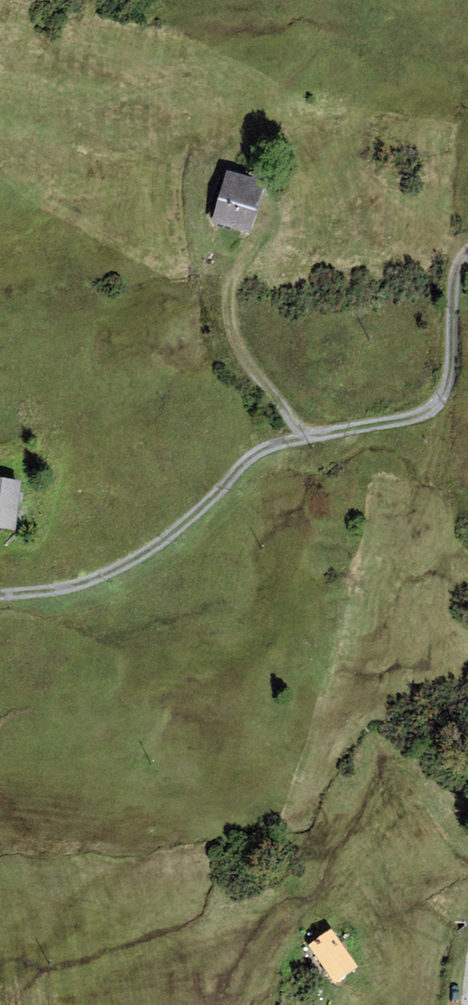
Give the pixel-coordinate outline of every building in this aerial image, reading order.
[(262,191),(227,181),(213,227),(249,237),(262,191)] [(0,484),(0,534),(17,536),(22,486),(0,484)] [(334,936),(311,951),(336,989),(359,974),(334,936)]
